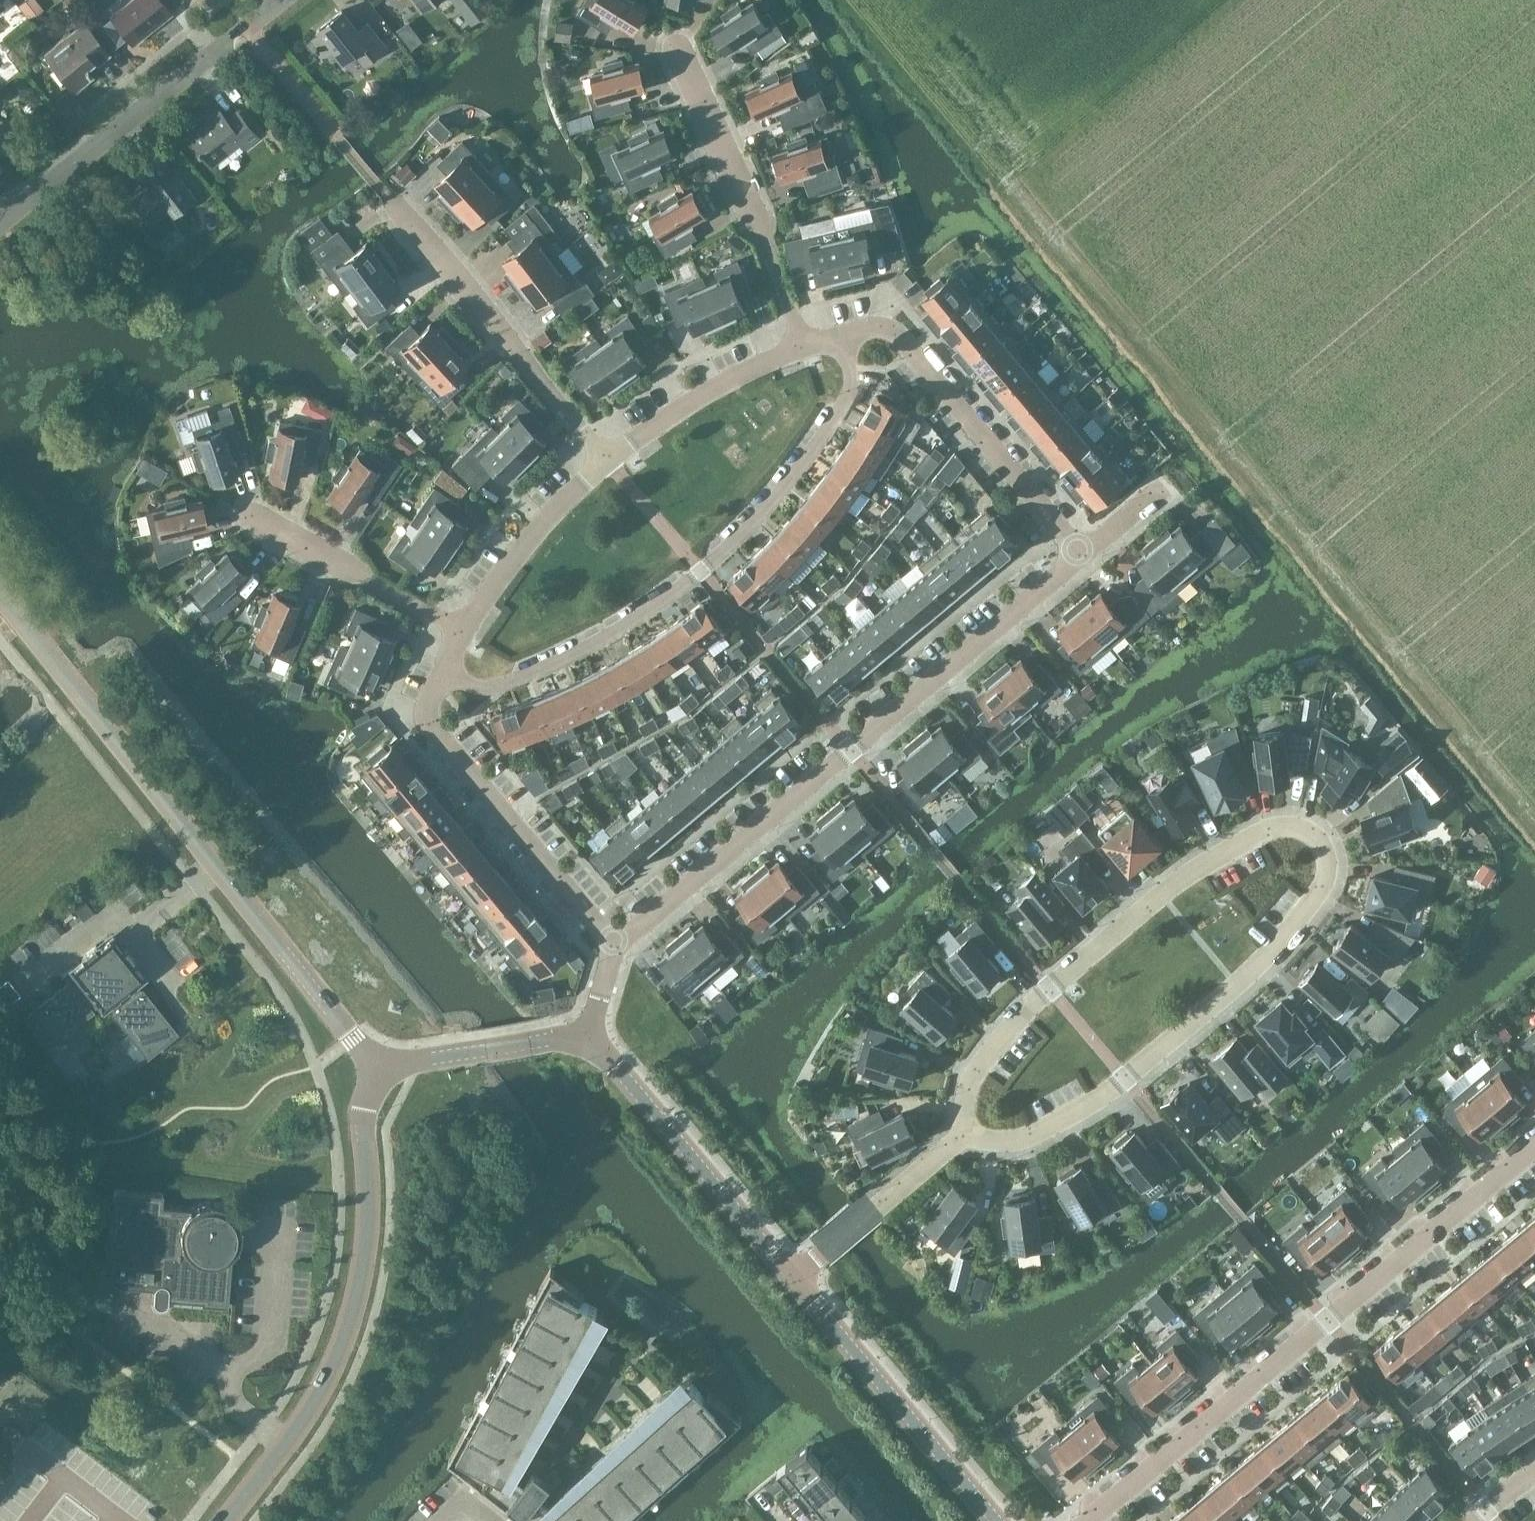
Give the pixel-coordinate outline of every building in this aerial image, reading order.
[(38,0),(23,0),(18,4),(30,19),(44,8),(38,0)] [(164,0),(133,0),(111,17),(134,45),(174,13),(163,0),(164,0)] [(434,0),(414,0),(422,10),(434,0)] [(470,23),(489,9),(481,0),(451,0),(470,23)] [(578,13),(602,29),(610,17),(631,30),(634,25),(638,28),(646,13),(642,11),(645,6),(636,0),(586,0),(578,13)] [(781,33),(768,12),(762,15),(753,1),(741,9),(738,3),(722,14),(725,19),(713,27),(716,32),(712,34),(722,48),(726,46),(729,51),(749,37),(757,48),(758,48),(764,57),(787,40),(781,33)] [(364,64),(386,46),(368,24),(359,31),(342,10),(317,31),(319,34),(313,39),(317,45),(315,47),(322,56),(331,49),(342,62),(355,52),(364,64)] [(556,20),(554,39),(569,41),(572,22),(556,20)] [(75,91),(103,69),(100,65),(101,64),(100,62),(110,54),(85,22),(45,54),(75,91)] [(567,54),(569,57),(579,59),(582,57),(584,51),(581,48),(572,45),(568,48),(567,54)] [(19,46),(8,55),(16,65),(27,56),(19,46)] [(605,71),(589,75),(593,90),(589,92),(596,117),(624,109),(621,95),(645,89),(643,83),(648,82),(643,66),(638,67),(637,62),(623,66),(621,59),(603,64),(605,71)] [(751,96),(746,98),(753,113),(758,111),(760,116),(784,105),(794,127),(827,112),(815,83),(806,87),(798,68),(779,77),(776,71),(759,79),(762,84),(748,90),(751,96)] [(17,79),(13,82),(12,87),(15,91),(20,91),(24,89),(25,84),(22,80),(17,79)] [(245,151),(261,138),(238,110),(228,118),(220,108),(187,136),(198,150),(197,151),(200,154),(201,153),(217,173),(220,170),(215,163),(239,144),(245,151)] [(580,116),(583,128),(594,125),(590,113),(580,116)] [(647,125),(652,135),(661,130),(656,121),(647,125)] [(778,123),(759,129),(762,139),(781,132),(778,123)] [(664,135),(662,130),(661,130),(652,135),(649,136),(646,130),(629,138),(632,144),(613,152),(630,190),(657,178),(651,166),(674,155),(671,150),(676,148),(669,133),(664,135)] [(783,174),(784,180),(808,172),(815,195),(843,186),(827,136),(807,142),(805,136),(787,142),(789,148),(776,153),(777,158),(773,160),(778,176),(783,174)] [(449,207),(489,170),(463,141),(443,159),(452,169),(436,184),(443,192),(438,196),(449,207)] [(196,199),(196,198),(162,155),(137,175),(148,188),(132,201),(145,217),(143,218),(145,220),(142,223),(157,242),(177,226),(170,217),(181,209),(182,210),(196,199)] [(404,183),(414,174),(403,163),(394,172),(404,183)] [(489,170),(449,207),(459,219),(464,215),(471,222),(487,207),(496,217),(516,199),(489,170)] [(528,190),(522,195),(529,203),(535,197),(528,190)] [(660,230),(653,234),(666,255),(691,240),(684,228),(705,216),(702,211),(706,208),(698,194),(694,196),(691,191),(678,199),(675,193),(659,203),(662,208),(651,215),(660,230)] [(521,248),(504,261),(510,270),(505,273),(514,286),(558,253),(534,221),(544,213),(535,202),(505,227),(521,248)] [(874,219),(836,228),(849,282),(864,278),(862,272),(873,269),(869,254),(882,251),(876,227),(896,222),(890,203),(872,207),(874,219)] [(834,286),(849,282),(836,228),(785,241),(792,267),(817,261),(822,282),(832,279),(834,286)] [(332,233),(310,249),(319,260),(343,292),(387,259),(378,246),(373,250),(366,242),(354,251),(337,229),(332,233)] [(726,242),(738,251),(745,242),(733,233),(726,242)] [(585,281),(582,285),(558,253),(514,286),(524,299),(529,295),(535,303),(553,290),(561,301),(574,290),(582,300),(593,291),(585,281)] [(616,258),(597,271),(604,283),(624,270),(616,258)] [(387,259),(343,292),(344,293),(351,288),(359,299),(353,304),(367,324),(388,308),(380,297),(398,284),(391,275),(396,271),(387,259)] [(701,277),(724,327),(738,321),(735,315),(745,311),(736,291),(748,285),(737,261),(715,271),(719,279),(705,284),(702,277),(701,277)] [(625,273),(616,279),(623,289),(632,283),(625,273)] [(929,295),(923,301),(933,313),(926,320),(931,326),(979,286),(975,282),(969,287),(956,273),(944,283),(940,278),(925,290),(929,295)] [(710,334),(724,327),(701,277),(665,293),(676,318),(688,312),(697,332),(707,328),(710,334)] [(954,338),(987,310),(975,296),(982,290),(979,286),(931,326),(936,332),(944,326),(954,338)] [(962,363),(1009,323),(1006,319),(999,324),(987,310),(954,338),(964,350),(956,357),(962,363)] [(654,315),(658,323),(665,320),(661,311),(654,315)] [(641,374),(637,368),(644,363),(632,346),(643,338),(628,316),(608,329),(613,336),(601,345),(596,338),(595,338),(621,376),(627,384),(641,374)] [(374,325),(378,331),(389,322),(385,317),(374,325)] [(413,375),(453,337),(442,326),(437,330),(430,323),(414,337),(405,327),(385,346),(413,375)] [(985,375),(1018,347),(1006,332),(1013,327),(1009,323),(962,363),(967,369),(974,362),(985,375)] [(531,337),(539,349),(547,343),(548,335),(544,328),(531,337)] [(349,354),(357,346),(346,337),(339,345),(349,354)] [(453,337),(413,375),(440,404),(459,386),(450,376),(466,361),(459,353),(463,349),(453,337)] [(627,384),(621,376),(595,338),(563,361),(578,383),(589,375),(602,393),(610,387),(615,393),(627,384)] [(1018,347),(985,375),(995,387),(987,394),(993,400),(1034,365),(1018,347)] [(1015,411),(1049,383),(1037,369),(1043,364),(1040,360),(1034,365),(993,400),(998,406),(1005,399),(1015,411)] [(503,362),(495,371),(504,379),(512,370),(503,362)] [(1031,430),(1064,402),(1052,388),(1059,382),(1055,378),(1049,383),(1015,411),(1008,417),(1013,424),(1021,418),(1031,430)] [(897,433),(897,432),(908,413),(889,403),(893,397),(881,391),(877,396),(876,396),(865,414),(897,433)] [(374,409),(380,403),(374,397),(368,403),(374,409)] [(541,454),(536,449),(542,443),(527,427),(537,417),(518,398),(501,415),(507,421),(497,432),(490,426),(490,427),(529,466),(541,454)] [(442,407),(447,413),(456,405),(451,399),(442,407)] [(1127,401),(1117,409),(1123,415),(1132,408),(1127,401)] [(1039,455),(1086,415),(1083,411),(1077,416),(1064,402),(1031,430),(1041,442),(1034,449),(1039,455)] [(320,404),(316,411),(318,418),(328,423),(333,411),(320,404)] [(218,410),(221,419),(232,415),(229,406),(218,410)] [(207,409),(175,420),(183,443),(195,439),(199,448),(193,451),(198,468),(205,466),(209,480),(215,478),(216,482),(232,477),(231,473),(236,471),(228,447),(241,443),(232,415),(221,419),(212,422),(207,409)] [(906,437),(897,432),(897,433),(865,414),(855,433),(893,457),(906,437)] [(1062,467),(1095,439),(1083,424),(1090,419),(1086,415),(1039,455),(1044,461),(1052,454),(1062,467)] [(272,459),(269,474),(274,475),(274,479),(290,483),(291,478),(297,479),(301,455),(315,457),(320,429),(279,421),(275,441),(269,440),(265,458),(272,459)] [(424,433),(415,423),(406,431),(415,441),(424,433)] [(490,427),(450,465),(470,484),(473,487),(493,467),(505,479),(514,471),(519,477),(529,466),(490,427)] [(881,477),(893,457),(855,433),(843,450),(873,471),(873,472),(881,477)] [(426,451),(432,445),(426,439),(420,445),(426,451)] [(1070,492),(1117,452),(1114,448),(1107,453),(1095,439),(1062,467),(1072,479),(1064,485),(1070,492)] [(408,440),(402,449),(412,456),(418,447),(408,440)] [(940,460),(945,454),(936,446),(930,453),(940,460)] [(332,477),(337,481),(329,493),(334,496),(331,500),(345,509),(347,505),(352,509),(366,488),(377,496),(394,472),(400,464),(386,455),(381,463),(359,448),(348,465),(342,462),(332,477)] [(860,489),(873,472),(873,471),(843,450),(831,468),(860,489)] [(1117,452),(1070,492),(1075,498),(1082,491),(1093,504),(1100,499),(1104,504),(1119,491),(1115,486),(1121,481),(1127,476),(1114,461),(1121,456),(1117,452)] [(916,471),(926,478),(940,460),(930,453),(916,471)] [(847,507),(860,489),(831,468),(818,485),(847,507)] [(920,485),(926,478),(916,471),(911,477),(920,485)] [(932,480),(941,487),(946,481),(937,473),(932,480)] [(451,474),(443,484),(452,491),(460,481),(451,474)] [(936,494),(941,487),(932,480),(927,487),(936,494)] [(833,525),(847,507),(818,485),(805,501),(833,525)] [(467,538),(460,533),(466,526),(448,513),(455,502),(433,487),(411,520),(457,552),(467,538)] [(480,487),(473,494),(486,506),(493,499),(480,487)] [(166,507),(146,512),(156,553),(159,565),(186,552),(184,546),(181,533),(205,527),(204,521),(208,520),(204,504),(200,505),(198,500),(184,503),(183,497),(165,501),(166,507)] [(819,542),(833,525),(805,501),(792,517),(819,542)] [(896,515),(901,509),(892,501),(887,508),(896,515)] [(1191,531),(1200,524),(1186,507),(1177,514),(1191,531)] [(891,522),(896,515),(887,508),(881,514),(891,522)] [(914,522),(919,515),(910,508),(904,514),(914,522)] [(969,522),(999,558),(1016,543),(1003,527),(1008,523),(999,513),(994,517),(986,508),(969,522)] [(1097,508),(1087,516),(1091,520),(1100,512),(1097,508)] [(908,528),(914,522),(904,514),(899,521),(908,528)] [(804,558),(819,542),(792,517),(777,533),(804,558)] [(881,533),(887,525),(879,518),(872,527),(881,533)] [(448,564),(457,552),(411,520),(410,521),(417,526),(409,538),(402,533),(389,553),(410,568),(418,557),(436,569),(442,560),(448,564)] [(899,521),(891,530),(899,540),(908,528),(899,521)] [(982,572),(999,558),(969,522),(968,523),(975,530),(959,543),(953,536),(952,536),(982,572)] [(1210,528),(1203,533),(1193,542),(1179,525),(1171,532),(1167,527),(1155,537),(1190,579),(1220,554),(1218,550),(1225,544),(1210,528)] [(811,565),(777,533),(763,548),(788,574),(795,580),(811,565)] [(966,586),(982,572),(952,536),(936,550),(966,586)] [(1153,575),(1133,592),(1150,613),(1190,579),(1155,537),(1143,547),(1147,552),(1139,559),(1153,575)] [(1253,553),(1241,537),(1227,549),(1240,564),(1253,553)] [(867,552),(872,545),(863,538),(857,544),(867,552)] [(886,556),(891,550),(882,542),(877,549),(886,556)] [(862,558),(867,552),(857,544),(852,551),(862,558)] [(774,589),(788,574),(763,548),(748,563),(780,597),(781,596),(774,589)] [(881,563),(886,556),(877,549),(871,555),(881,563)] [(949,599),(966,586),(936,550),(919,564),(949,599)] [(229,557),(225,553),(214,563),(210,559),(196,571),(201,576),(186,590),(214,621),(236,601),(226,591),(244,574),(240,570),(244,566),(232,554),(229,557)] [(763,613),(780,597),(748,563),(731,578),(733,579),(728,584),(737,594),(742,590),(756,605),(763,613)] [(172,564),(162,569),(166,578),(176,574),(172,564)] [(933,613),(949,599),(919,564),(925,572),(909,585),(933,613)] [(835,588),(842,583),(834,573),(828,579),(835,588)] [(859,591),(864,584),(855,576),(849,583),(859,591)] [(879,589),(887,599),(904,586),(895,576),(879,589)] [(829,593),(835,588),(828,579),(821,584),(829,593)] [(853,597),(859,591),(849,583),(844,590),(853,597)] [(916,627),(933,613),(909,585),(893,599),(916,627)] [(325,597),(340,603),(344,593),(330,587),(325,597)] [(278,596),(273,594),(267,607),(261,605),(254,622),(260,624),(252,643),(290,660),(302,633),(289,628),(299,605),(294,603),(295,598),(280,592),(278,596)] [(1087,594),(1075,604),(1110,646),(1149,613),(1132,593),(1113,609),(1099,592),(1091,599),(1087,594)] [(900,641),(916,627),(893,599),(876,613),(900,641)] [(724,631),(711,615),(717,611),(708,600),(703,604),(702,603),(684,616),(706,645),(724,631)] [(799,618),(806,613),(798,604),(792,609),(799,618)] [(1080,671),(1110,646),(1075,604),(1063,614),(1067,619),(1059,626),(1073,642),(1063,651),(1080,671)] [(825,620),(832,614),(824,605),(818,611),(825,620)] [(854,628),(871,616),(864,607),(848,620),(854,628)] [(398,651),(391,648),(394,640),(374,631),(380,619),(355,608),(346,630),(353,633),(348,647),(340,643),(339,644),(391,667),(398,651)] [(785,614),(779,620),(786,629),(793,624),(799,618),(792,609),(785,614)] [(819,625),(825,620),(818,611),(811,616),(819,625)] [(883,655),(900,641),(876,613),(860,627),(883,655)] [(688,658),(706,645),(684,616),(681,619),(667,628),(688,658)] [(807,619),(801,625),(809,634),(813,631),(819,625),(811,616),(807,619)] [(795,630),(791,633),(798,643),(809,634),(801,625),(795,630)] [(866,669),(883,655),(860,627),(843,641),(866,669)] [(669,671),(688,658),(667,628),(650,640),(669,671)] [(651,682),(669,671),(650,640),(632,651),(651,682)] [(747,641),(737,650),(744,658),(755,650),(747,641)] [(850,683),(866,669),(843,641),(826,655),(850,683)] [(384,681),(391,667),(339,644),(323,680),(348,691),(353,679),(373,688),(378,678),(384,681)] [(632,693),(651,682),(632,651),(614,662),(632,693)] [(833,697),(850,683),(826,655),(809,669),(810,671),(805,675),(814,685),(819,681),(833,697)] [(995,671),(1031,713),(1031,712),(1026,706),(1037,696),(1043,703),(1061,687),(1044,667),(1033,676),(1019,659),(1011,666),(1007,661),(995,671)] [(612,704),(632,693),(614,662),(595,672),(612,704)] [(722,668),(729,677),(736,671),(728,662),(722,668)] [(723,682),(729,677),(722,668),(715,673),(723,682)] [(1031,713),(995,671),(983,681),(988,686),(980,692),(994,709),(977,723),(994,744),(1031,713)] [(592,714),(612,704),(595,672),(576,681),(592,714)] [(742,674),(736,679),(743,689),(750,683),(742,674)] [(572,723),(592,714),(576,681),(557,690),(572,723)] [(1088,683),(1080,690),(1088,699),(1096,692),(1088,683)] [(727,702),(733,697),(726,688),(719,693),(727,702)] [(755,702),(784,738),(802,723),(788,707),(793,703),(784,693),(779,697),(772,688),(755,702)] [(539,698),(537,698),(551,732),(555,742),(576,734),(572,723),(557,690),(539,698)] [(693,707),(700,701),(692,692),(686,697),(686,698),(693,707)] [(720,708),(727,702),(719,693),(713,699),(720,708)] [(1372,696),(1361,705),(1372,718),(1365,728),(1376,736),(1388,716),(1372,696)] [(693,707),(686,698),(686,697),(679,703),(687,712),(693,707)] [(530,740),(551,732),(537,698),(518,706),(530,740)] [(768,751),(784,738),(755,702),(754,703),(760,710),(745,724),(768,751)] [(677,703),(661,711),(667,723),(683,715),(677,703)] [(949,727),(958,720),(945,705),(936,712),(949,727)] [(508,747),(530,740),(518,706),(497,713),(497,715),(491,717),(496,730),(502,728),(508,747)] [(650,708),(642,712),(647,720),(654,716),(650,708)] [(377,713),(362,719),(373,732),(385,723),(377,713)] [(692,730),(699,726),(693,715),(686,719),(692,730)] [(652,731),(660,727),(654,716),(647,720),(652,731)] [(684,734),(692,730),(686,719),(679,723),(684,734)] [(645,735),(652,731),(647,720),(639,725),(645,735)] [(751,765),(768,751),(745,724),(728,737),(751,765)] [(928,728),(916,737),(946,773),(957,763),(963,770),(981,754),(976,747),(985,740),(976,728),(966,736),(964,734),(954,742),(940,725),(932,732),(928,728)] [(1243,791),(1231,766),(1244,760),(1236,726),(1208,740),(1214,752),(1196,761),(1216,804),(1221,802),(1239,794),(1243,791)] [(1343,748),(1346,743),(1324,728),(1316,767),(1331,777),(1323,790),(1344,803),(1352,790),(1358,793),(1373,769),(1343,748)] [(1149,735),(1155,745),(1163,741),(1156,730),(1149,735)] [(1292,762),(1306,765),(1311,735),(1309,735),(1309,739),(1283,735),(1283,731),(1257,734),(1259,749),(1254,749),(1256,768),(1261,768),(1263,782),(1289,779),(1286,763),(1292,762)] [(1391,747),(1377,765),(1392,776),(1418,752),(1401,732),(1388,743),(1391,747)] [(653,751),(661,747),(655,736),(647,740),(653,751)] [(735,779),(751,765),(728,737),(711,751),(735,779)] [(933,783),(946,773),(916,737),(904,747),(908,752),(900,759),(914,776),(903,785),(921,805),(939,790),(933,783)] [(611,753),(619,749),(613,739),(605,743),(611,753)] [(646,755),(653,751),(647,740),(640,745),(646,755)] [(604,757),(611,753),(605,743),(598,747),(604,757)] [(369,797),(416,757),(411,751),(403,758),(393,745),(386,750),(382,745),(367,757),(371,762),(365,768),(359,773),(372,788),(365,793),(369,797)] [(718,793),(735,779),(711,751),(695,765),(718,793)] [(635,761),(627,752),(609,762),(615,772),(635,761)] [(1423,755),(1407,769),(1420,784),(1436,771),(1425,757),(1423,755)] [(391,810),(424,782),(414,770),(421,763),(416,757),(369,797),(372,801),(379,796),(391,810)] [(570,776),(577,772),(571,761),(564,765),(570,776)] [(607,776),(615,772),(609,762),(601,766),(607,776)] [(562,780),(570,776),(564,765),(556,770),(562,780)] [(702,807),(718,793),(695,765),(678,779),(702,807)] [(1101,766),(1092,773),(1100,782),(1109,775),(1101,766)] [(529,788),(535,795),(539,792),(542,791),(548,788),(537,767),(520,777),(529,788)] [(595,769),(588,773),(596,781),(601,779),(595,769)] [(1377,812),(1362,818),(1368,834),(1364,835),(1369,847),(1373,846),(1374,850),(1419,833),(1407,803),(1411,801),(1400,773),(1374,795),(1379,809),(1377,812)] [(1175,784),(1172,778),(1148,793),(1174,834),(1197,819),(1189,806),(1199,800),(1185,778),(1175,784)] [(570,783),(576,793),(583,789),(578,779),(570,783)] [(685,821),(702,807),(678,779),(662,793),(685,821)] [(400,834),(447,794),(442,788),(434,794),(424,782),(391,810),(403,824),(396,830),(400,834)] [(569,797),(576,793),(570,783),(563,787),(569,797)] [(1069,790),(1057,800),(1068,813),(1079,803),(1069,790)] [(542,800),(550,812),(564,802),(556,791),(542,800)] [(668,834),(685,821),(662,793),(645,807),(668,834)] [(421,847),(455,819),(445,807),(452,800),(447,794),(400,834),(403,838),(409,833),(421,847)] [(829,810),(864,852),(895,827),(878,807),(867,815),(853,798),(845,805),(841,800),(829,810)] [(967,800),(946,817),(957,829),(977,812),(967,800)] [(1057,800),(1044,811),(1055,824),(1068,813),(1057,800)] [(652,848),(668,834),(645,807),(629,820),(623,812),(622,813),(652,848)] [(1153,833),(1150,836),(1126,807),(1098,830),(1130,868),(1149,852),(1151,855),(1162,845),(1153,833)] [(864,853),(864,852),(829,810),(817,820),(821,825),(813,832),(827,849),(817,857),(834,878),(852,862),(847,856),(858,846),(864,853)] [(635,862),(652,848),(622,813),(605,827),(635,862)] [(437,865),(471,838),(478,831),(473,825),(465,831),(455,819),(421,847),(433,861),(427,867),(431,871),(437,865)] [(941,844),(953,834),(945,823),(932,834),(941,844)] [(618,877),(635,862),(605,827),(611,835),(595,849),(596,850),(591,854),(600,865),(605,861),(618,877)] [(1107,884),(1092,866),(1104,856),(1083,831),(1064,847),(1073,858),(1057,871),(1056,871),(1055,872),(1056,874),(1057,874),(1082,905),(1083,907),(1085,905),(1107,887),(1109,886),(1107,884)] [(446,889),(493,849),(488,843),(481,850),(471,838),(437,865),(449,880),(442,885),(446,889)] [(400,858),(411,873),(424,863),(412,848),(400,858)] [(468,902),(501,874),(491,862),(499,855),(493,849),(446,889),(449,893),(456,888),(468,902)] [(753,873),(789,916),(819,890),(802,869),(791,878),(777,861),(769,868),(765,863),(753,873)] [(1496,870),(1484,863),(1477,874),(1488,881),(1496,870)] [(1409,868),(1405,882),(1375,875),(1374,878),(1370,877),(1367,889),(1371,890),(1368,904),(1409,914),(1414,897),(1428,900),(1435,874),(1409,868)] [(1052,910),(1053,906),(1051,904),(1058,898),(1062,903),(1063,902),(1037,871),(1017,888),(1023,895),(1007,909),(1038,945),(1063,923),(1052,910)] [(788,916),(789,916),(753,873),(741,883),(746,888),(737,895),(752,912),(741,920),(758,941),(777,926),(771,919),(783,910),(788,916)] [(477,926),(524,886),(519,880),(511,886),(501,874),(468,902),(480,916),(473,922),(477,926)] [(975,874),(969,880),(975,887),(981,881),(975,874)] [(838,884),(831,890),(839,899),(846,893),(838,884)] [(499,939),(532,911),(522,899),(529,892),(524,886),(477,926),(480,930),(486,925),(499,939)] [(839,899),(831,890),(824,895),(832,905),(839,899)] [(83,919),(93,912),(80,896),(71,903),(83,919)] [(508,963),(555,923),(550,917),(542,923),(532,911),(499,939),(511,953),(504,959),(508,963)] [(713,914),(706,922),(719,933),(726,926),(713,914)] [(456,922),(452,916),(448,920),(452,925),(456,922)] [(951,966),(964,981),(969,977),(978,988),(982,984),(985,988),(998,977),(995,974),(999,970),(984,951),(994,942),(975,920),(956,935),(962,942),(948,953),(956,962),(951,966)] [(1400,957),(1415,936),(1382,922),(1370,938),(1351,923),(1333,947),(1371,976),(1385,958),(1393,964),(1399,956),(1400,957)] [(555,923),(508,963),(511,967),(517,961),(530,976),(542,966),(546,971),(561,959),(557,954),(563,948),(552,935),(560,929),(555,923)] [(678,936),(713,979),(744,953),(727,933),(716,941),(702,925),(694,931),(690,926),(678,936)] [(683,1004),(713,979),(678,936),(666,946),(670,951),(662,958),(676,975),(666,983),(683,1004)] [(109,940),(101,947),(99,944),(86,954),(88,956),(74,968),(80,975),(30,1015),(52,1043),(102,1003),(106,1008),(111,1004),(151,1055),(179,1033),(139,982),(147,976),(136,962),(138,960),(128,948),(126,950),(120,941),(109,940)] [(574,949),(566,956),(575,968),(584,961),(577,952),(574,949)] [(471,953),(475,959),(479,956),(474,950),(471,953)] [(1334,1014),(1346,1001),(1354,1009),(1370,992),(1352,976),(1343,986),(1318,963),(1313,968),(1309,968),(1305,974),(1305,978),(1300,983),(1334,1014)] [(907,1019),(922,1032),(926,1027),(937,1037),(940,1032),(944,1036),(955,1023),(952,1020),(955,1015),(937,999),(946,989),(924,969),(908,988),(914,993),(903,1006),(912,1014),(907,1019)] [(8,1003),(20,993),(10,980),(8,978),(0,984),(0,993),(8,1003)] [(551,985),(540,987),(542,1000),(553,998),(551,985)] [(1305,1002),(1316,1015),(1322,1009),(1309,998),(1305,1002)] [(1410,999),(1398,1015),(1404,1020),(1417,1005),(1410,999)] [(1260,1019),(1275,1038),(1271,1042),(1275,1047),(1274,1047),(1283,1058),(1287,1062),(1292,1059),(1301,1051),(1306,1057),(1317,1048),(1330,1063),(1342,1054),(1323,1030),(1312,1040),(1309,1037),(1310,1036),(1301,1024),(1303,1022),(1295,1011),(1292,1013),(1282,1001),(1260,1019)] [(1382,1005),(1366,1023),(1384,1039),(1400,1021),(1382,1005)] [(854,1019),(863,1024),(867,1015),(859,1010),(854,1019)] [(1343,1011),(1330,1025),(1338,1032),(1351,1018),(1343,1011)] [(691,1032),(702,1044),(708,1039),(697,1026),(691,1032)] [(874,1079),(892,1085),(894,1079),(908,1083),(909,1078),(914,1080),(919,1063),(915,1062),(916,1057),(893,1049),(897,1036),(869,1027),(856,1067),(876,1073),(874,1079)] [(1503,1027),(1498,1032),(1503,1038),(1508,1034),(1503,1027)] [(1521,1041),(1534,1058),(1534,1029),(1521,1041)] [(1258,1083),(1267,1094),(1287,1077),(1258,1042),(1257,1043),(1261,1048),(1253,1054),(1252,1052),(1248,1051),(1237,1038),(1211,1059),(1242,1096),(1258,1083)] [(1510,1085),(1520,1077),(1503,1056),(1472,1082),(1508,1124),(1520,1114),(1515,1109),(1524,1102),(1510,1085)] [(1348,1058),(1334,1070),(1343,1081),(1357,1068),(1348,1058)] [(1164,1099),(1194,1135),(1217,1116),(1233,1136),(1246,1125),(1220,1095),(1209,1104),(1190,1082),(1181,1089),(1179,1087),(1164,1099)] [(1496,1134),(1508,1124),(1472,1082),(1442,1107),(1459,1128),(1470,1119),(1484,1136),(1492,1129),(1496,1134)] [(828,1117),(859,1113),(858,1102),(826,1106),(828,1117)] [(858,1148),(869,1142),(876,1158),(884,1154),(887,1160),(904,1151),(901,1145),(914,1139),(912,1134),(916,1132),(909,1117),(904,1119),(902,1114),(880,1125),(873,1113),(847,1126),(858,1148)] [(1445,1168),(1431,1151),(1441,1143),(1424,1122),(1394,1148),(1429,1190),(1441,1180),(1437,1175),(1445,1168)] [(822,1126),(826,1144),(838,1142),(834,1124),(822,1126)] [(1118,1146),(1113,1150),(1122,1161),(1117,1165),(1130,1180),(1135,1176),(1136,1177),(1129,1183),(1134,1189),(1137,1186),(1149,1200),(1167,1184),(1162,1179),(1180,1164),(1161,1142),(1151,1151),(1135,1132),(1131,1135),(1127,1132),(1114,1142),(1118,1146)] [(820,1135),(812,1139),(819,1154),(827,1150),(820,1135)] [(1417,1200),(1429,1190),(1394,1148),(1393,1148),(1398,1155),(1387,1164),(1382,1158),(1363,1173),(1380,1194),(1391,1185),(1405,1202),(1413,1195),(1417,1200)] [(1065,1194),(1059,1197),(1070,1214),(1075,1210),(1081,1221),(1096,1212),(1100,1219),(1121,1206),(1106,1181),(1094,1188),(1081,1167),(1077,1170),(1074,1166),(1060,1174),(1062,1179),(1057,1182),(1065,1194)] [(953,1186),(945,1197),(939,1193),(928,1209),(933,1213),(921,1229),(955,1254),(972,1230),(961,1222),(976,1202),(971,1199),(974,1195),(960,1185),(958,1189),(953,1186)] [(1366,1234),(1352,1217),(1362,1209),(1345,1188),(1315,1214),(1350,1256),(1362,1246),(1358,1241),(1366,1234)] [(230,1260),(234,1257),(238,1253),(241,1249),(243,1244),(244,1239),(245,1233),(244,1228),(243,1224),(241,1219),(239,1215),(236,1212),(233,1208),(228,1205),(223,1203),(218,1202),(213,1202),(207,1202),(202,1203),(197,1206),(193,1209),(165,1207),(165,1195),(117,1191),(113,1237),(111,1238),(110,1239),(108,1240),(107,1242),(106,1243),(105,1245),(105,1247),(105,1249),(106,1252),(107,1255),(109,1257),(111,1259),(109,1284),(126,1286),(126,1283),(138,1284),(140,1263),(156,1264),(157,1238),(182,1239),(183,1244),(185,1249),(188,1253),(192,1257),(196,1260),(200,1263),(205,1264),(210,1265),(215,1265),(220,1264),(225,1262),(230,1260)] [(1009,1216),(1002,1216),(1005,1236),(1011,1235),(1014,1255),(1055,1250),(1051,1221),(1038,1222),(1035,1198),(1029,1199),(1029,1194),(1012,1196),(1013,1201),(1007,1201),(1009,1216)] [(1338,1266),(1350,1256),(1315,1214),(1314,1214),(1320,1221),(1308,1231),(1302,1224),(1284,1239),(1301,1260),(1312,1251),(1326,1268),(1334,1261),(1338,1266)] [(1526,1224),(1534,1234),(1534,1216),(1526,1224)] [(1534,1264),(1534,1234),(1526,1224),(1510,1237),(1534,1265),(1534,1264)] [(1247,1237),(1238,1245),(1245,1254),(1255,1246),(1247,1237)] [(1517,1279),(1534,1265),(1510,1237),(1494,1251),(1517,1279)] [(230,1306),(234,1257),(230,1260),(225,1262),(220,1264),(215,1265),(210,1265),(205,1264),(200,1263),(196,1260),(192,1257),(188,1253),(185,1249),(183,1244),(182,1239),(157,1238),(156,1264),(140,1263),(138,1284),(138,1287),(155,1288),(154,1300),(160,1304),(164,1305),(170,1301),(170,1298),(181,1299),(181,1302),(194,1303),(194,1300),(204,1301),(204,1304),(230,1306)] [(1290,1251),(1283,1257),(1290,1265),(1296,1259),(1290,1251)] [(1500,1293),(1517,1279),(1494,1251),(1477,1265),(1500,1293)] [(961,1255),(957,1267),(971,1271),(975,1260),(961,1255)] [(1276,1309),(1262,1293),(1272,1284),(1255,1263),(1225,1289),(1260,1331),(1272,1321),(1268,1316),(1276,1309)] [(1484,1307),(1500,1293),(1477,1265),(1460,1279),(1484,1307)] [(1467,1321),(1484,1307),(1460,1279),(1444,1293),(1467,1321)] [(993,1286),(977,1281),(973,1296),(988,1301),(993,1286)] [(509,1480),(600,1310),(547,1282),(451,1460),(451,1461),(509,1507),(511,1504),(526,1516),(524,1518),(528,1520),(631,1520),(734,1429),(694,1384),(550,1513),(539,1501),(554,1482),(538,1469),(523,1488),(509,1480)] [(1248,1341),(1260,1331),(1225,1289),(1194,1314),(1212,1335),(1222,1326),(1236,1343),(1244,1336),(1248,1341)] [(96,1306),(96,1310),(111,1311),(112,1291),(97,1290),(96,1306)] [(1451,1334),(1467,1321),(1444,1293),(1427,1307),(1457,1343),(1458,1342),(1451,1334)] [(1150,1302),(1155,1308),(1164,1301),(1159,1294),(1150,1302)] [(1441,1356),(1457,1343),(1427,1307),(1410,1321),(1434,1349),(1434,1348),(1441,1356)] [(1177,1325),(1183,1320),(1177,1313),(1171,1318),(1177,1325)] [(1530,1331),(1534,1328),(1534,1323),(1531,1317),(1524,1321),(1530,1331)] [(1417,1363),(1418,1362),(1434,1349),(1410,1321),(1394,1335),(1417,1363)] [(1522,1335),(1530,1331),(1524,1321),(1517,1325),(1522,1335)] [(1191,1328),(1185,1333),(1191,1341),(1197,1336),(1191,1328)] [(1197,1375),(1183,1359),(1194,1350),(1176,1329),(1158,1345),(1164,1351),(1152,1361),(1181,1397),(1193,1387),(1189,1382),(1197,1375)] [(1425,1370),(1418,1362),(1417,1363),(1394,1335),(1377,1349),(1390,1365),(1385,1369),(1394,1379),(1399,1375),(1400,1376),(1401,1376),(1407,1385),(1425,1370)] [(1491,1353),(1499,1348),(1493,1338),(1485,1342),(1491,1353)] [(1484,1356),(1491,1353),(1485,1342),(1478,1346),(1484,1356)] [(1511,1362),(1519,1358),(1513,1348),(1505,1352),(1511,1362)] [(1504,1366),(1511,1362),(1505,1352),(1498,1356),(1504,1366)] [(1170,1407),(1181,1397),(1152,1361),(1140,1371),(1134,1365),(1116,1380),(1133,1401),(1143,1392),(1157,1409),(1165,1402),(1170,1407)] [(1459,1378),(1466,1373),(1458,1363),(1451,1369),(1459,1378)] [(1109,1373),(1102,1364),(1095,1371),(1102,1379),(1109,1373)] [(1356,1366),(1350,1371),(1360,1383),(1367,1378),(1356,1366)] [(1445,1374),(1435,1383),(1443,1392),(1453,1384),(1459,1378),(1451,1369),(1445,1374)] [(1369,1400),(1374,1396),(1365,1386),(1360,1390),(1347,1374),(1329,1389),(1352,1417),(1359,1424),(1376,1409),(1369,1400)] [(1522,1382),(1527,1390),(1534,1403),(1534,1374),(1522,1382)] [(1474,1390),(1480,1385),(1472,1375),(1466,1381),(1474,1390)] [(1467,1395),(1474,1390),(1466,1381),(1459,1386),(1467,1395)] [(1436,1398),(1443,1392),(1435,1383),(1428,1388),(1436,1398)] [(1336,1430),(1352,1417),(1329,1389),(1313,1402),(1336,1430)] [(1534,1428),(1534,1403),(1527,1390),(1509,1401),(1528,1432),(1534,1428)] [(1485,1406),(1490,1414),(1511,1444),(1528,1432),(1509,1401),(1503,1393),(1485,1406)] [(1119,1441),(1104,1425),(1115,1416),(1098,1395),(1079,1411),(1085,1417),(1073,1427),(1103,1463),(1114,1453),(1110,1448),(1119,1441)] [(1450,1410),(1456,1405),(1448,1395),(1442,1401),(1450,1410)] [(1320,1443),(1336,1430),(1313,1402),(1297,1415),(1320,1443)] [(1423,1417),(1423,1422),(1427,1428),(1436,1421),(1428,1412),(1423,1417)] [(1494,1456),(1511,1444),(1490,1414),(1472,1427),(1494,1456)] [(1327,1451),(1320,1443),(1297,1415),(1279,1430),(1302,1458),(1309,1466),(1327,1451)] [(1091,1473),(1103,1463),(1073,1427),(1061,1437),(1055,1431),(1037,1446),(1054,1467),(1064,1458),(1078,1475),(1087,1468),(1091,1473)] [(1476,1469),(1494,1456),(1472,1427),(1454,1441),(1455,1442),(1450,1446),(1458,1457),(1463,1453),(1476,1469)] [(1287,1472),(1302,1458),(1279,1430),(1263,1444),(1287,1472)] [(1378,1447),(1385,1441),(1377,1432),(1370,1437),(1378,1447)] [(1408,1434),(1397,1443),(1404,1452),(1415,1443),(1408,1434)] [(1270,1486),(1287,1472),(1263,1444),(1247,1458),(1270,1486)] [(1361,1460),(1368,1455),(1360,1446),(1354,1451),(1361,1460)] [(794,1493),(824,1467),(807,1447),(777,1473),(794,1493)] [(1035,1447),(1026,1455),(1037,1467),(1046,1460),(1035,1447)] [(1388,1462),(1395,1456),(1387,1447),(1380,1452),(1388,1462)] [(1355,1466),(1361,1460),(1354,1451),(1347,1457),(1355,1466)] [(1253,1500),(1270,1486),(1247,1458),(1230,1472),(1253,1500)] [(1371,1477),(1377,1471),(1369,1462),(1363,1467),(1371,1477)] [(1434,1477),(1439,1472),(1430,1462),(1425,1467),(1424,1466),(1407,1481),(1432,1508),(1448,1493),(1434,1477)] [(808,1510),(839,1485),(824,1467),(794,1493),(803,1504),(808,1510)] [(1364,1482),(1371,1477),(1363,1467),(1356,1473),(1364,1482)] [(1237,1514),(1253,1500),(1230,1472),(1213,1486),(1237,1514)] [(1331,1487),(1333,1484),(1336,1480),(1326,1473),(1321,1480),(1331,1487)] [(1325,1494),(1331,1487),(1321,1480),(1316,1486),(1325,1494)] [(1432,1508),(1407,1481),(1390,1497),(1415,1520),(1418,1520),(1432,1508)] [(844,1491),(839,1485),(808,1510),(817,1520),(831,1520),(854,1502),(844,1491)] [(1237,1514),(1213,1486),(1197,1500),(1215,1520),(1228,1520),(1237,1514)] [(1337,1508),(1342,1502),(1333,1494),(1327,1501),(1337,1508)] [(1390,1497),(1374,1514),(1382,1520),(1415,1520),(1390,1497)] [(1197,1500),(1180,1513),(1186,1520),(1215,1520),(1197,1500)] [(1331,1515),(1337,1508),(1327,1501),(1322,1507),(1331,1515)] [(868,1520),(854,1502),(831,1520),(867,1520),(868,1520)] [(803,1504),(794,1512),(799,1518),(808,1510),(803,1504)] [(1308,1515),(1299,1507),(1293,1514),(1302,1520),(1303,1520),(1308,1515)]
